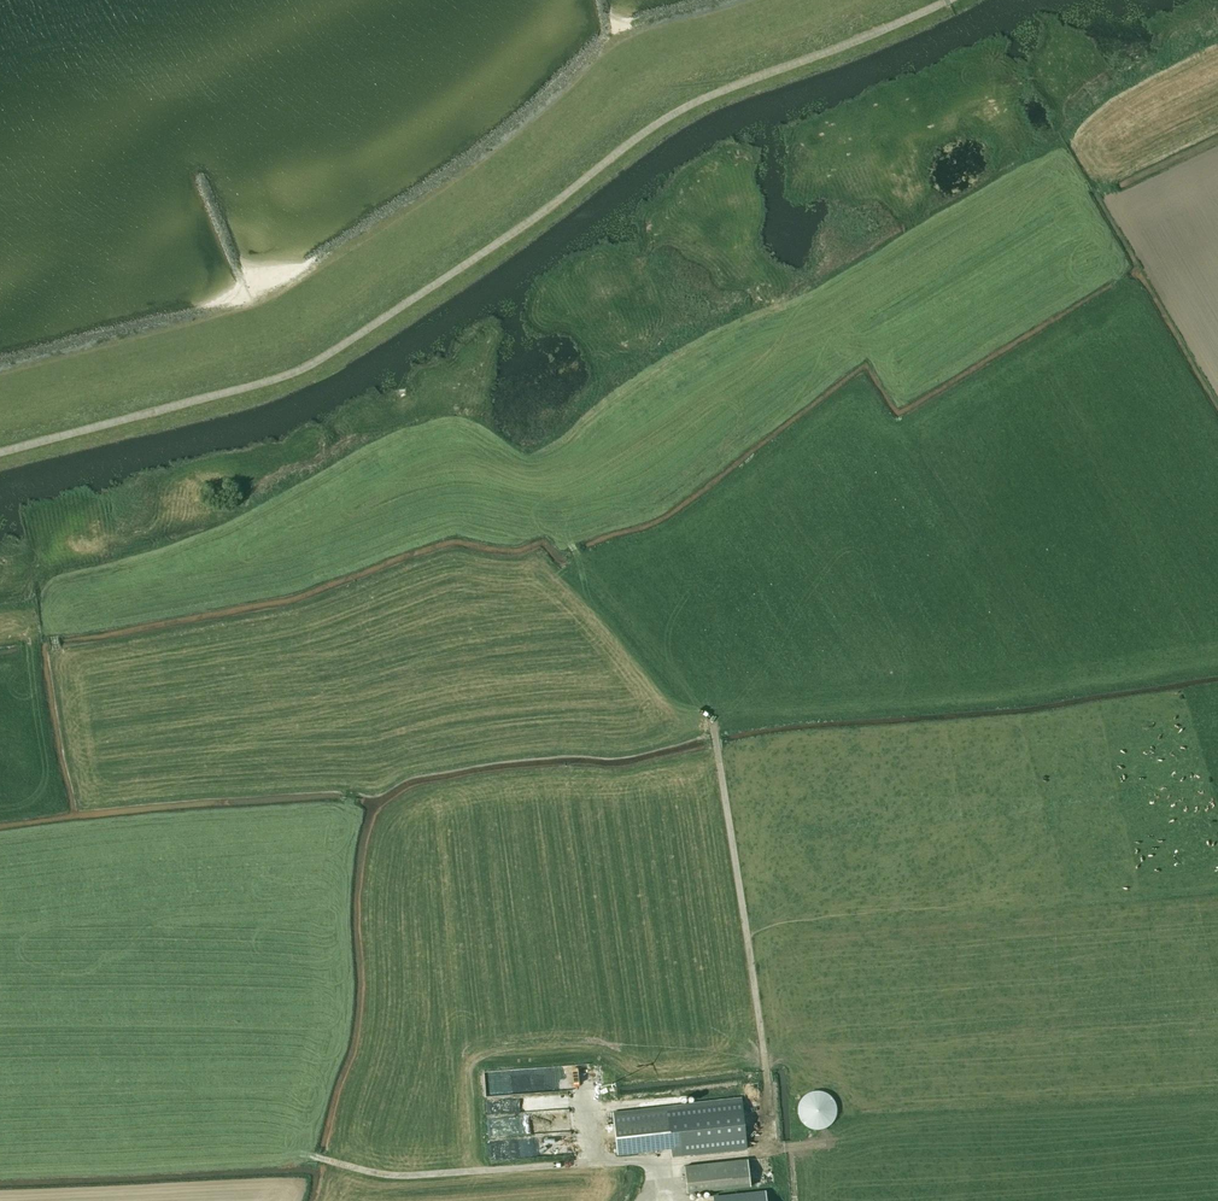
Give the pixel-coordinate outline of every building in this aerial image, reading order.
[(817,1090),(815,1090),(813,1091),(812,1091),(810,1092),(808,1092),(807,1093),(805,1094),(804,1095),(802,1097),(801,1098),(800,1099),(799,1101),(798,1103),(798,1104),(797,1106),(797,1108),(797,1110),(797,1112),(797,1113),(798,1115),(798,1117),(799,1119),(800,1120),(801,1122),(802,1123),(804,1124),(805,1125),(807,1126),(808,1127),(810,1128),(812,1129),(813,1129),(815,1129),(817,1129),(819,1129),(821,1129),(822,1128),(824,1128),(826,1127),(827,1126),(829,1125),(830,1124),(831,1122),(833,1121),(834,1119),(834,1118),(835,1116),(836,1114),(836,1112),(836,1111),(836,1109),(836,1107),(835,1105),(835,1103),(834,1102),(833,1100),(833,1099),(831,1097),(830,1096),(829,1095),(827,1094),(826,1093),(824,1092),(822,1091),(821,1091),(819,1090),(817,1090)] [(489,1099),(490,1114),(521,1111),(518,1122),(508,1120),(509,1120),(501,1117),(491,1118),(489,1125),(490,1136),(508,1134),(510,1126),(517,1126),(518,1136),(533,1134),(536,1121),(538,1134),(568,1131),(566,1112),(552,1108),(565,1107),(564,1093),(489,1099)] [(746,1148),(741,1099),(612,1112),(616,1151),(670,1146),(671,1156),(746,1148)] [(750,1185),(747,1159),(683,1166),(686,1192),(750,1185)] [(765,1192),(713,1198),(713,1200),(766,1200),(765,1192)]
